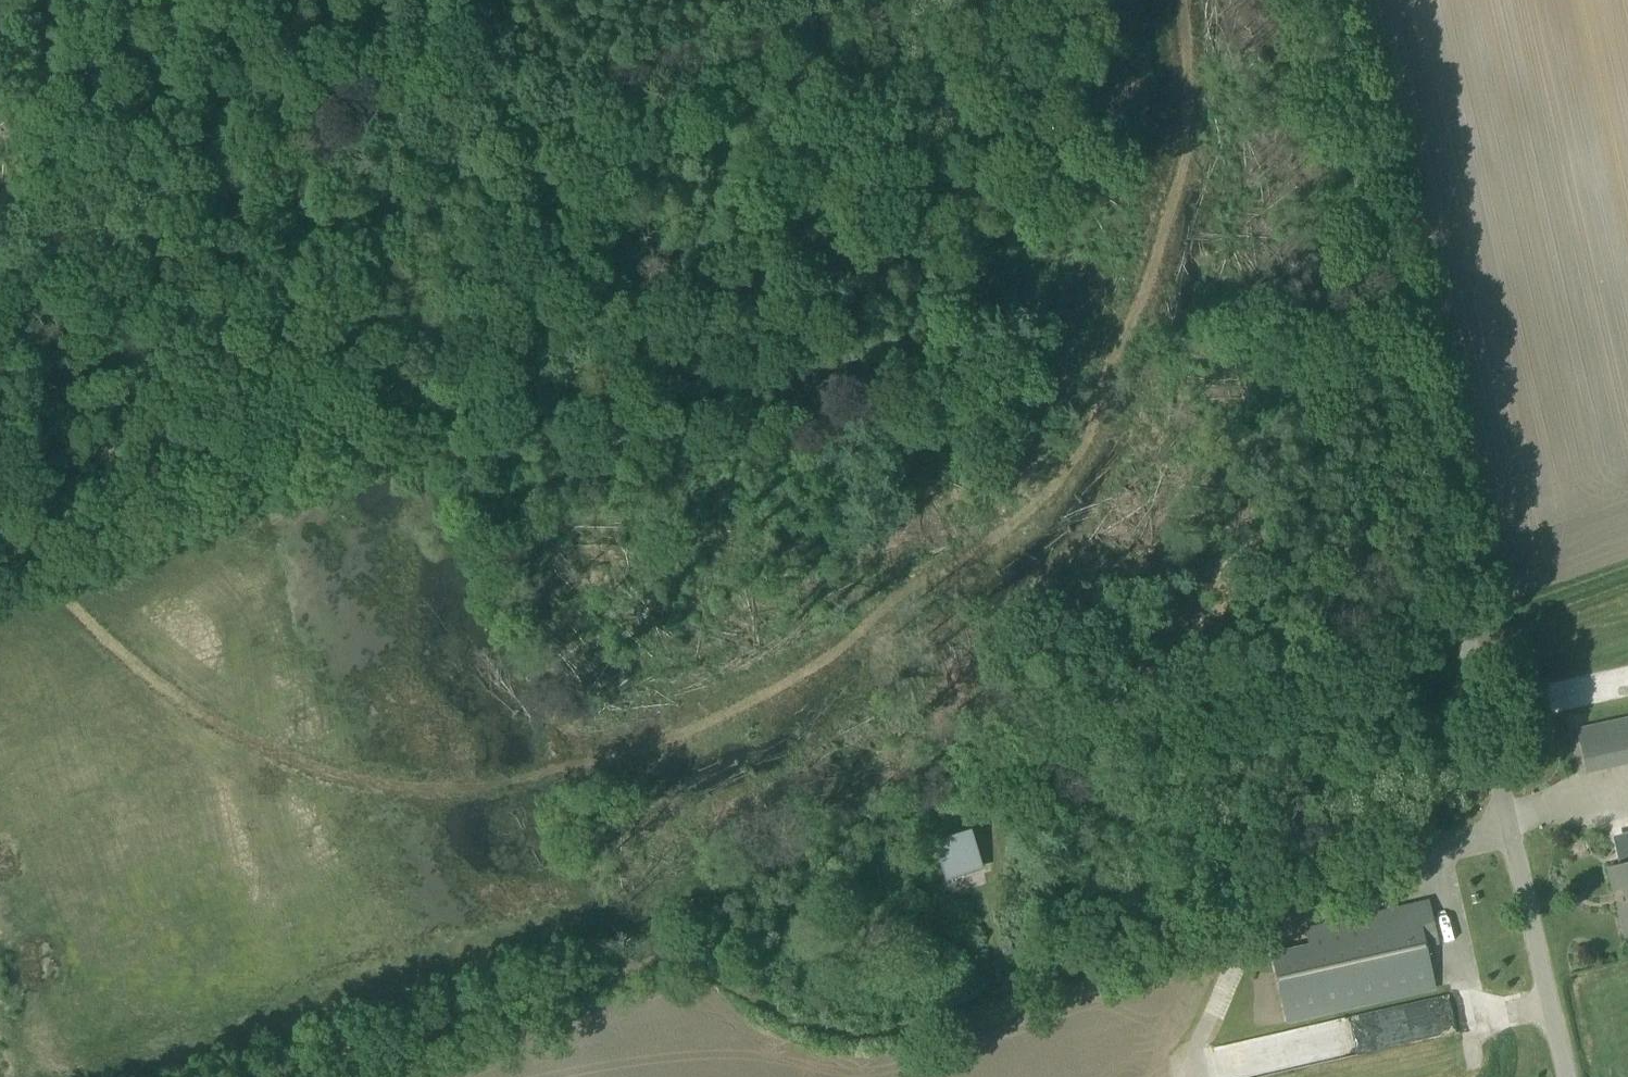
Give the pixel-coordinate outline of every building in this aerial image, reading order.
[(1627,764),(1627,718),(1576,729),(1585,773),(1627,764)] [(948,867),(979,857),(970,830),(939,840),(948,867)] [(1608,869),(1614,892),(1623,889),(1627,912),(1627,865),(1608,869)] [(1438,944),(1428,901),(1417,903),(1416,902),(1305,927),(1308,945),(1270,953),(1286,1025),(1437,991),(1426,946),(1438,944)] [(1620,915),(1625,937),(1627,936),(1627,913),(1620,915)] [(1276,988),(1219,1001),(1226,1033),(1283,1020),(1276,988)]
